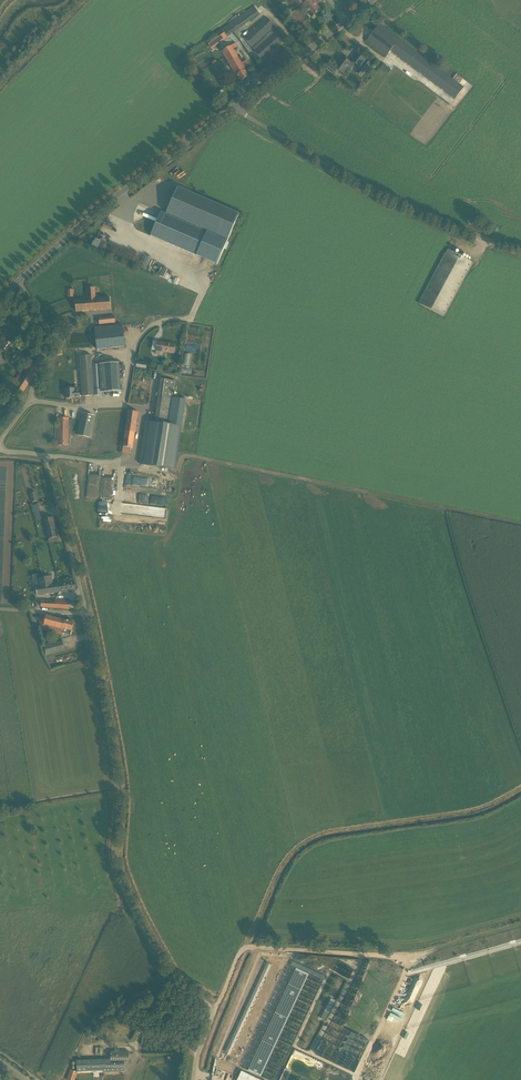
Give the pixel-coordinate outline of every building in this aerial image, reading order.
[(312,17),(321,10),(315,2),(316,1),(315,0),(309,0),(305,3),(303,0),(291,0),(296,7),(301,4),(312,17)] [(234,32),(259,13),(254,6),(244,13),(246,15),(244,17),(242,14),(228,24),(234,32)] [(244,38),(255,50),(254,51),(263,61),(287,40),(267,18),(244,38)] [(234,32),(228,24),(205,41),(211,48),(227,37),(234,32)] [(379,24),(366,42),(386,57),(391,51),(455,99),(464,87),(379,24)] [(243,68),(249,65),(243,54),(236,43),(222,52),(234,72),(235,72),(241,81),(248,77),(243,68)] [(365,59),(358,53),(351,63),(343,57),(338,64),(332,59),(327,66),(335,72),(337,70),(343,74),(348,67),(350,69),(354,63),(359,67),(365,59)] [(361,76),(369,65),(371,63),(366,60),(357,73),(361,76)] [(387,73),(391,70),(384,63),(380,66),(387,73)] [(222,238),(228,241),(240,214),(178,187),(170,204),(169,208),(166,214),(161,211),(161,212),(156,224),(150,236),(197,256),(208,232),(222,238)] [(419,304),(443,317),(472,262),(448,249),(419,304)] [(87,289),(88,300),(75,300),(76,312),(111,309),(110,298),(96,299),(95,289),(87,289)] [(99,325),(116,322),(115,315),(98,317),(99,325)] [(95,327),(97,349),(125,346),(122,324),(95,327)] [(0,334),(0,346),(0,348),(3,351),(11,341),(7,338),(6,339),(0,334)] [(156,351),(156,355),(161,356),(162,352),(174,353),(176,344),(157,342),(156,351)] [(80,356),(81,370),(82,396),(102,395),(100,364),(92,365),(92,355),(80,356)] [(119,363),(103,364),(104,392),(121,391),(119,363)] [(10,382),(13,384),(8,391),(19,398),(38,369),(32,365),(24,376),(21,374),(19,373),(17,376),(18,377),(16,379),(13,377),(10,382)] [(176,381),(166,380),(161,379),(154,422),(148,421),(141,465),(175,470),(181,426),(169,424),(176,381)] [(74,389),(66,389),(66,399),(75,398),(80,397),(80,391),(74,391),(74,389)] [(138,412),(128,411),(122,452),(130,454),(131,448),(133,448),(138,412)] [(78,435),(89,438),(94,416),(83,413),(78,435)] [(55,425),(55,445),(71,446),(72,420),(69,420),(69,418),(58,418),(58,424),(55,425)] [(123,504),(122,513),(152,516),(153,512),(158,513),(159,508),(123,504)] [(44,519),(49,539),(58,537),(53,517),(44,519)] [(49,585),(53,584),(52,576),(37,578),(39,586),(36,587),(37,595),(51,593),(49,585)] [(59,584),(60,592),(76,590),(74,581),(59,584)] [(49,585),(51,593),(60,592),(59,584),(53,584),(49,585)] [(72,631),(74,622),(46,615),(46,616),(41,615),(39,624),(40,624),(39,628),(43,629),(43,630),(62,635),(62,632),(67,633),(67,630),(72,631)] [(65,650),(62,640),(44,645),(46,655),(65,650)] [(249,1067),(248,1070),(261,1077),(264,1070),(266,1066),(269,1060),(271,1056),(274,1050),(276,1046),(279,1040),(280,1036),(283,1030),(285,1026),(288,1019),(290,1015),(293,1009),(295,1005),(298,999),(300,995),(302,989),(304,984),(307,978),(309,975),(323,981),(326,977),(309,969),(293,961),(291,966),(296,969),(295,971),(294,972),(293,974),(293,975),(292,977),(290,980),(290,981),(289,983),(288,986),(287,987),(286,989),(285,992),(284,993),(283,995),(282,998),(281,999),(281,1001),(279,1004),(278,1005),(278,1007),(276,1010),(276,1011),(275,1013),(274,1016),(273,1017),(272,1019),(271,1022),(270,1023),(269,1025),(268,1028),(267,1030),(266,1031),(265,1034),(264,1036),(264,1037),(262,1040),(262,1042),(261,1043),(259,1046),(259,1048),(258,1049),(257,1052),(256,1054),(255,1055),(254,1058),(253,1060),(252,1061),(251,1064),(250,1066),(249,1067)] [(227,1048),(225,1052),(228,1054),(230,1049),(233,1044),(234,1040),(237,1033),(239,1030),(242,1024),(244,1020),(247,1014),(248,1010),(251,1004),(253,1000),(256,994),(258,990),(261,984),(262,980),(265,974),(267,970),(270,964),(267,963),(265,968),(263,973),(260,979),(258,983),(255,988),(253,992),(251,998),(249,1002),(246,1008),(244,1012),(241,1018),(239,1022),(237,1028),(235,1032),(232,1038),(230,1042),(227,1048)] [(325,1020),(336,1001),(331,998),(326,1008),(321,1018),(324,1020),(325,1020)] [(103,1072),(113,1072),(125,1071),(125,1062),(129,1062),(129,1052),(111,1052),(111,1060),(77,1061),(77,1072),(102,1071),(103,1072)] [(280,1079),(286,1079),(290,1072),(285,1069),(280,1079)] [(77,1072),(71,1070),(67,1079),(74,1079),(77,1072)] [(243,1072),(241,1076),(248,1079),(250,1079),(252,1076),(243,1072)]
